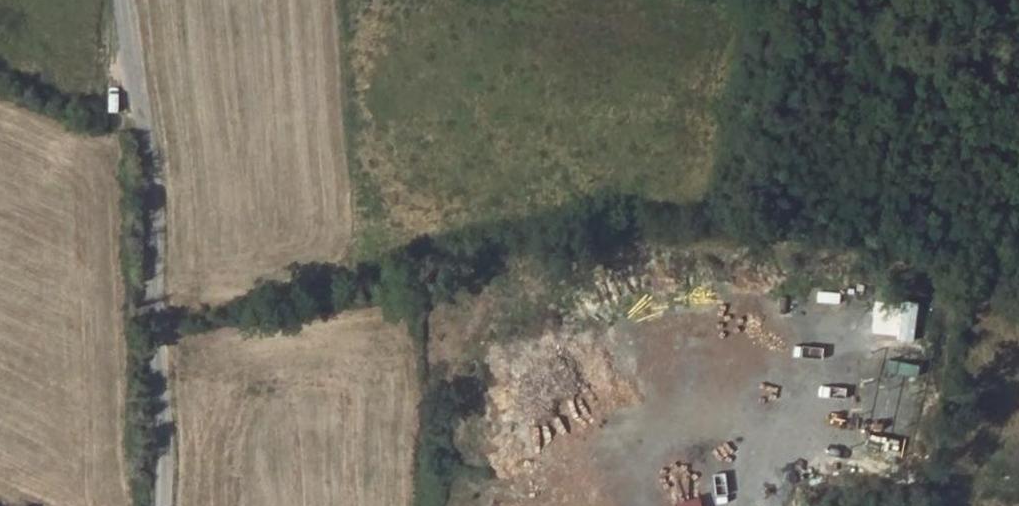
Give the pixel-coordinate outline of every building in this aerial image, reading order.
[(485,417),(484,450),(525,451),(525,418),(485,417)] [(788,493),(774,492),(773,505),(788,505),(788,493)]
